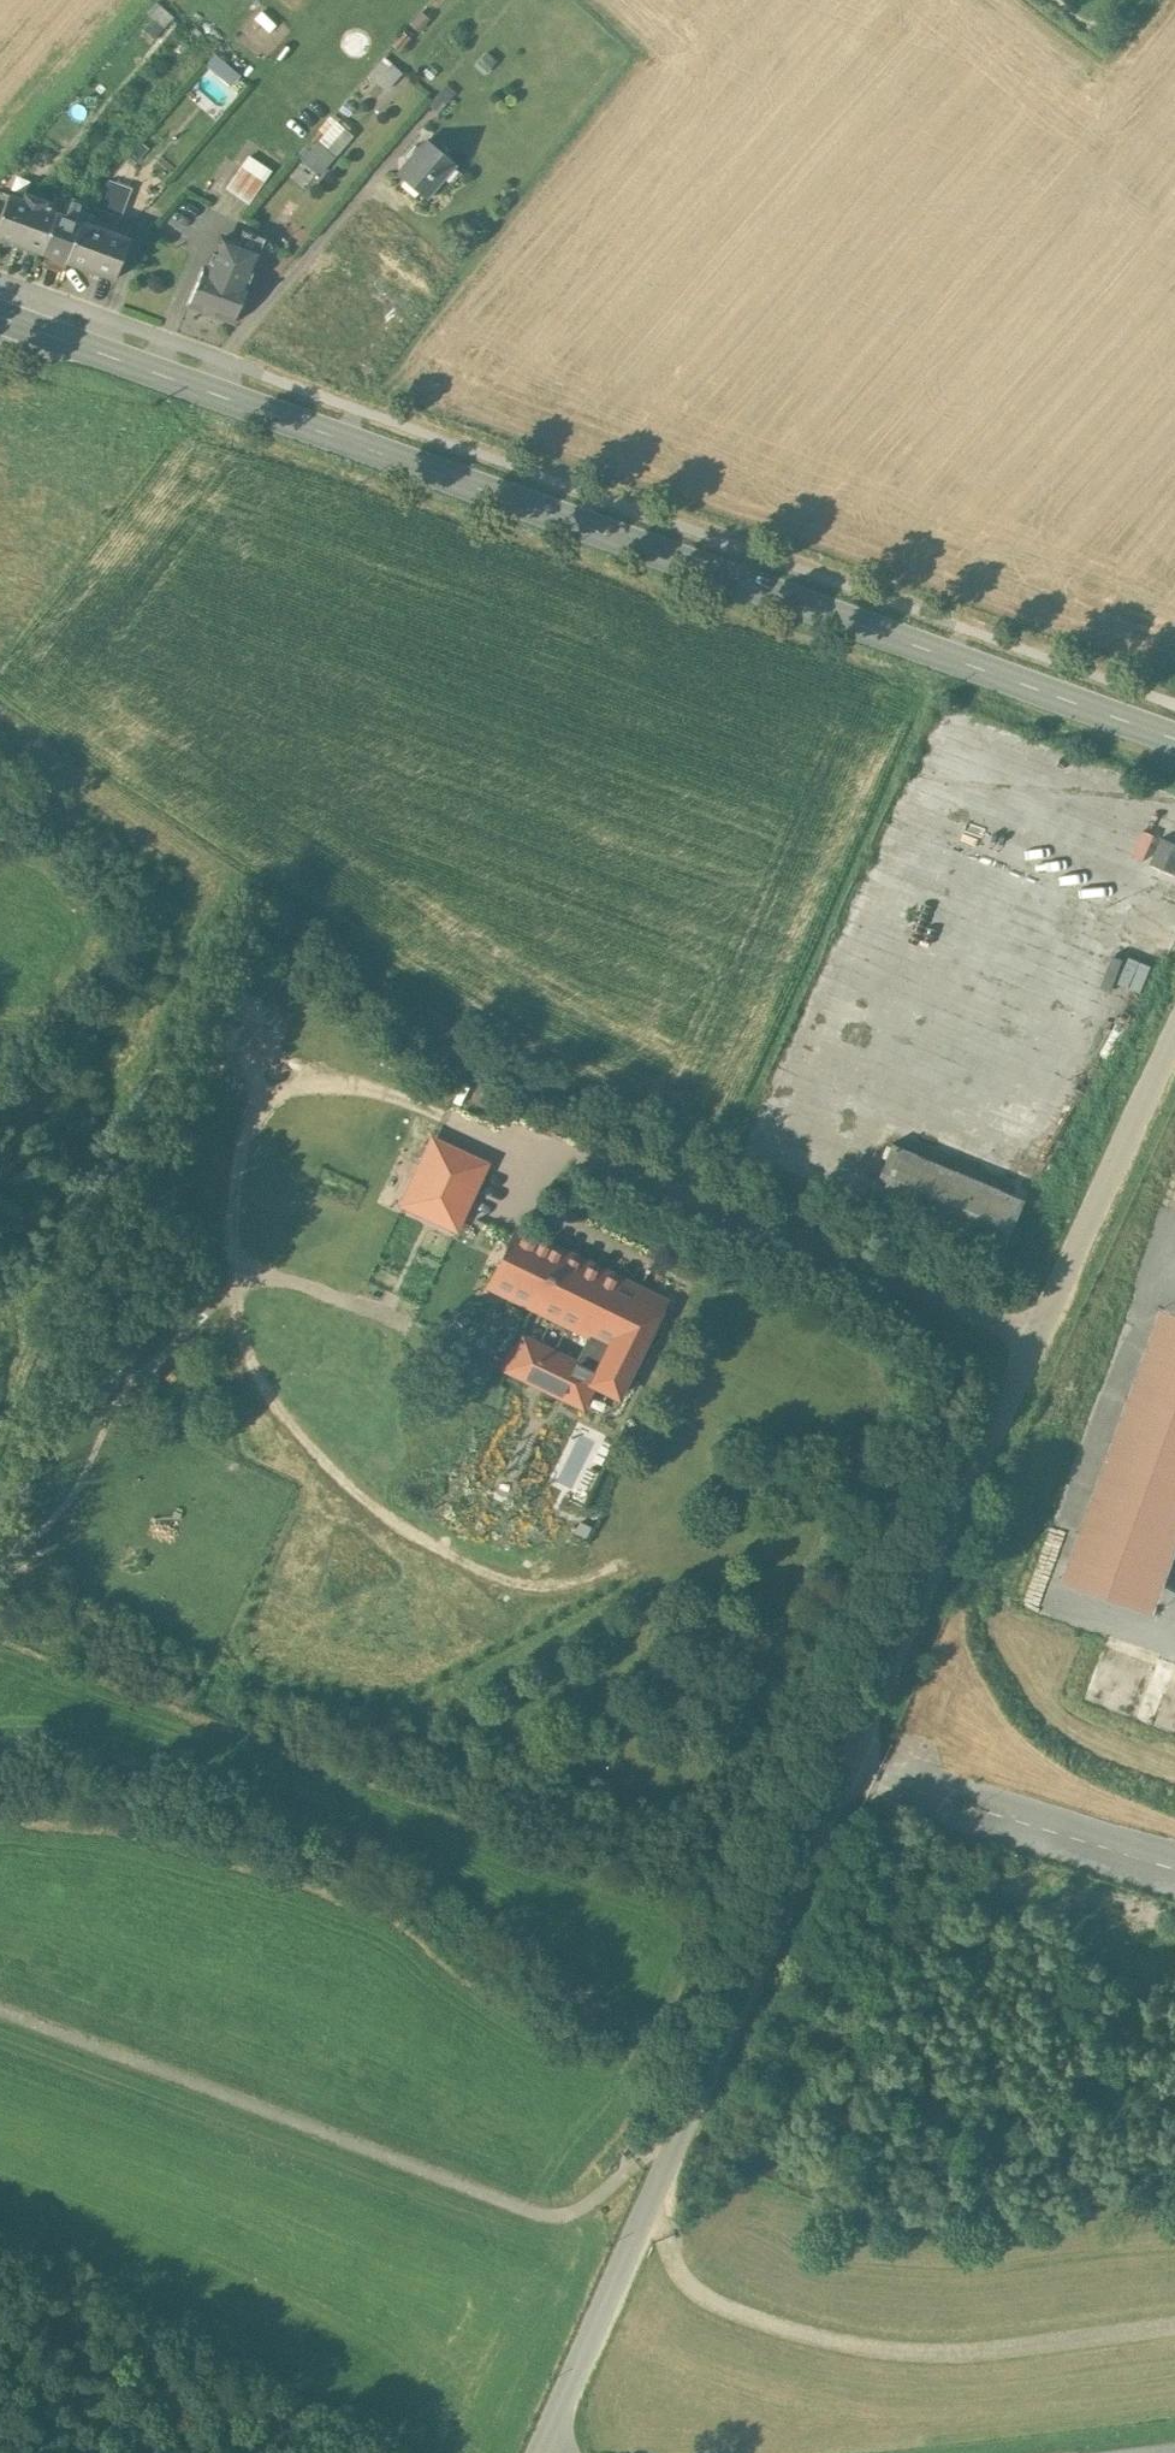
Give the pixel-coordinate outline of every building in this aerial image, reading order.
[(384,58),(369,76),(386,90),(401,73),(384,58)] [(446,85),(429,105),(438,113),(456,93),(446,85)] [(68,116),(53,135),(66,145),(81,127),(68,116)] [(428,140),(398,175),(424,198),(454,163),(428,140)] [(320,141),(302,161),(316,175),(335,155),(320,141)] [(241,167),(226,189),(249,204),(264,183),(241,167)] [(127,201),(100,192),(94,207),(121,217),(127,201)] [(9,195),(0,218),(0,237),(19,244),(36,198),(25,194),(23,200),(9,195)] [(46,201),(36,198),(19,244),(42,252),(56,212),(44,208),(46,201)] [(86,204),(72,199),(66,216),(80,221),(86,204)] [(66,216),(56,212),(42,252),(52,256),(50,263),(63,268),(66,261),(80,221),(66,216)] [(92,226),(80,221),(66,261),(89,270),(106,223),(95,219),(92,226)] [(106,223),(89,270),(113,279),(128,239),(115,234),(117,227),(106,223)] [(266,242),(243,234),(237,248),(261,256),(266,242)] [(237,248),(217,241),(206,269),(204,268),(187,306),(233,323),(261,256),(237,248)] [(407,269),(398,260),(390,268),(400,277),(407,269)] [(432,1137),(371,1267),(394,1278),(426,1293),(427,1293),(488,1162),(432,1137)] [(1027,1200),(892,1144),(869,1198),(1005,1254),(1027,1200)] [(569,1361),(473,1318),(462,1342),(571,1391),(579,1376),(570,1372),(618,1277),(517,1228),(489,1286),(584,1332),(569,1361)] [(641,1288),(618,1277),(570,1372),(579,1376),(618,1395),(658,1316),(633,1304),(641,1288)] [(1162,1309),(1064,1580),(1154,1613),(1174,1555),(1174,1314),(1162,1309)] [(1172,1672),(1104,1647),(1084,1702),(1152,1727),(1172,1672)]
